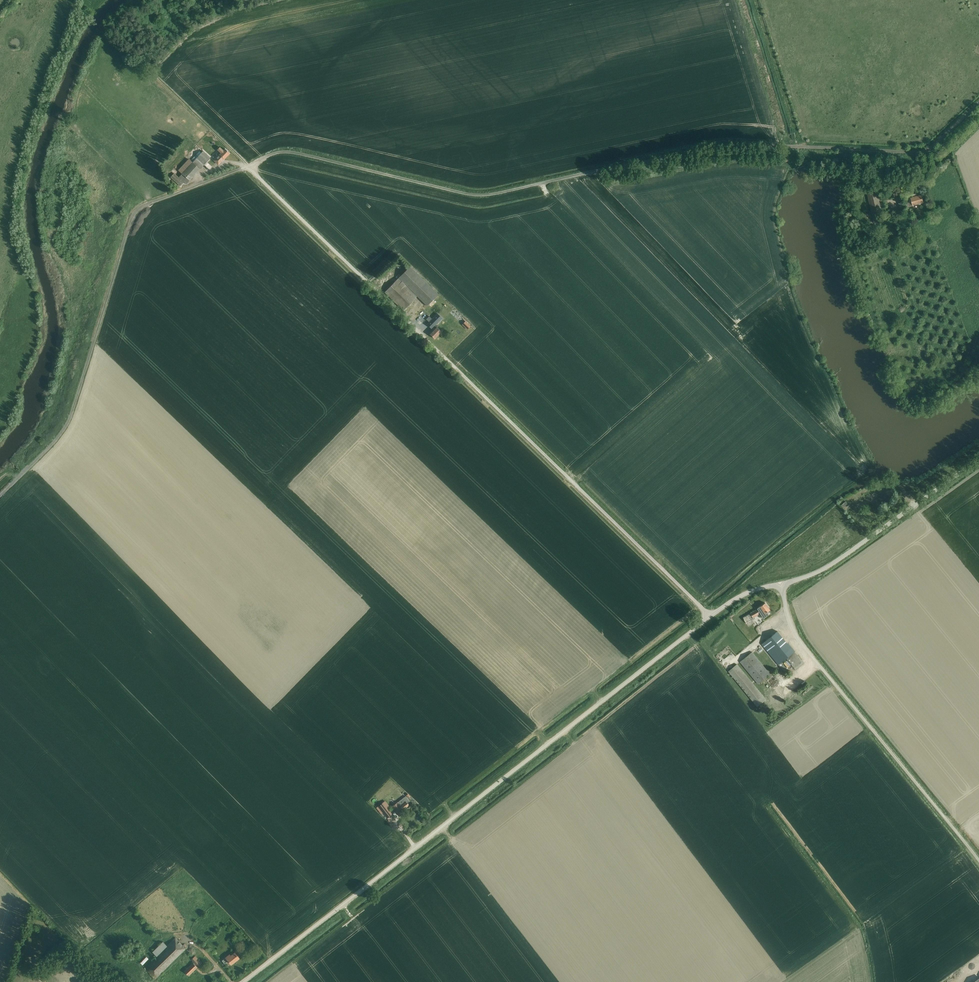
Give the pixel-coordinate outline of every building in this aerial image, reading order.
[(214,160),(218,164),(223,159),(224,159),(230,153),(225,149),(223,151),(220,147),(219,147),(217,149),(217,150),(221,153),(219,156),(218,155),(216,157),(216,158),(214,160)] [(174,173),(171,177),(180,186),(184,182),(186,184),(190,181),(211,158),(203,151),(193,162),(189,159),(179,170),(182,174),(179,178),(174,173)] [(874,223),(884,221),(877,191),(867,194),(874,223)] [(910,206),(923,203),(921,195),(906,199),(906,200),(908,200),(910,206)] [(410,266),(398,278),(384,292),(403,310),(417,296),(427,306),(438,294),(410,266)] [(428,310),(435,302),(433,300),(419,314),(423,318),(427,314),(425,312),(427,310),(428,310)] [(437,315),(435,317),(430,321),(434,325),(437,323),(435,321),(439,316),(437,315)] [(435,339),(441,332),(436,327),(429,333),(435,339)] [(767,612),(770,610),(765,603),(758,609),(743,618),(746,624),(754,620),(753,618),(761,614),(761,615),(763,618),(768,614),(767,612)] [(777,631),(762,644),(778,665),(786,658),(794,668),(797,666),(798,667),(803,663),(777,631)] [(758,684),(770,674),(752,652),(740,662),(758,684)] [(757,707),(766,700),(737,664),(728,671),(757,707)] [(778,687),(777,687),(776,687),(775,687),(775,688),(774,688),(773,688),(773,689),(772,689),(771,690),(770,691),(770,692),(770,693),(769,693),(769,694),(769,695),(769,696),(770,696),(770,697),(770,698),(771,699),(771,700),(772,700),(773,701),(774,701),(774,702),(775,702),(776,702),(777,702),(778,702),(779,702),(779,701),(780,701),(781,701),(781,700),(782,700),(782,699),(783,698),(783,697),(784,697),(784,696),(784,695),(784,694),(784,693),(783,692),(783,691),(783,690),(782,690),(781,689),(780,688),(779,688),(778,687)] [(393,806),(392,807),(395,810),(398,814),(399,815),(401,813),(400,813),(409,805),(407,803),(409,802),(406,798),(402,801),(401,800),(399,802),(398,802),(393,806)] [(377,806),(376,807),(381,814),(382,813),(386,818),(392,814),(388,809),(383,802),(377,806)] [(155,979),(186,949),(175,938),(144,968),(155,979)] [(230,964),(239,957),(235,952),(231,956),(230,954),(222,960),(224,963),(228,961),(230,964)] [(140,963),(143,965),(149,958),(147,956),(140,963)] [(198,966),(202,963),(195,956),(191,959),(198,966)] [(188,975),(197,967),(193,963),(184,971),(188,975)] [(47,978),(43,975),(41,977),(35,973),(33,975),(42,981),(44,981),(47,978)]
